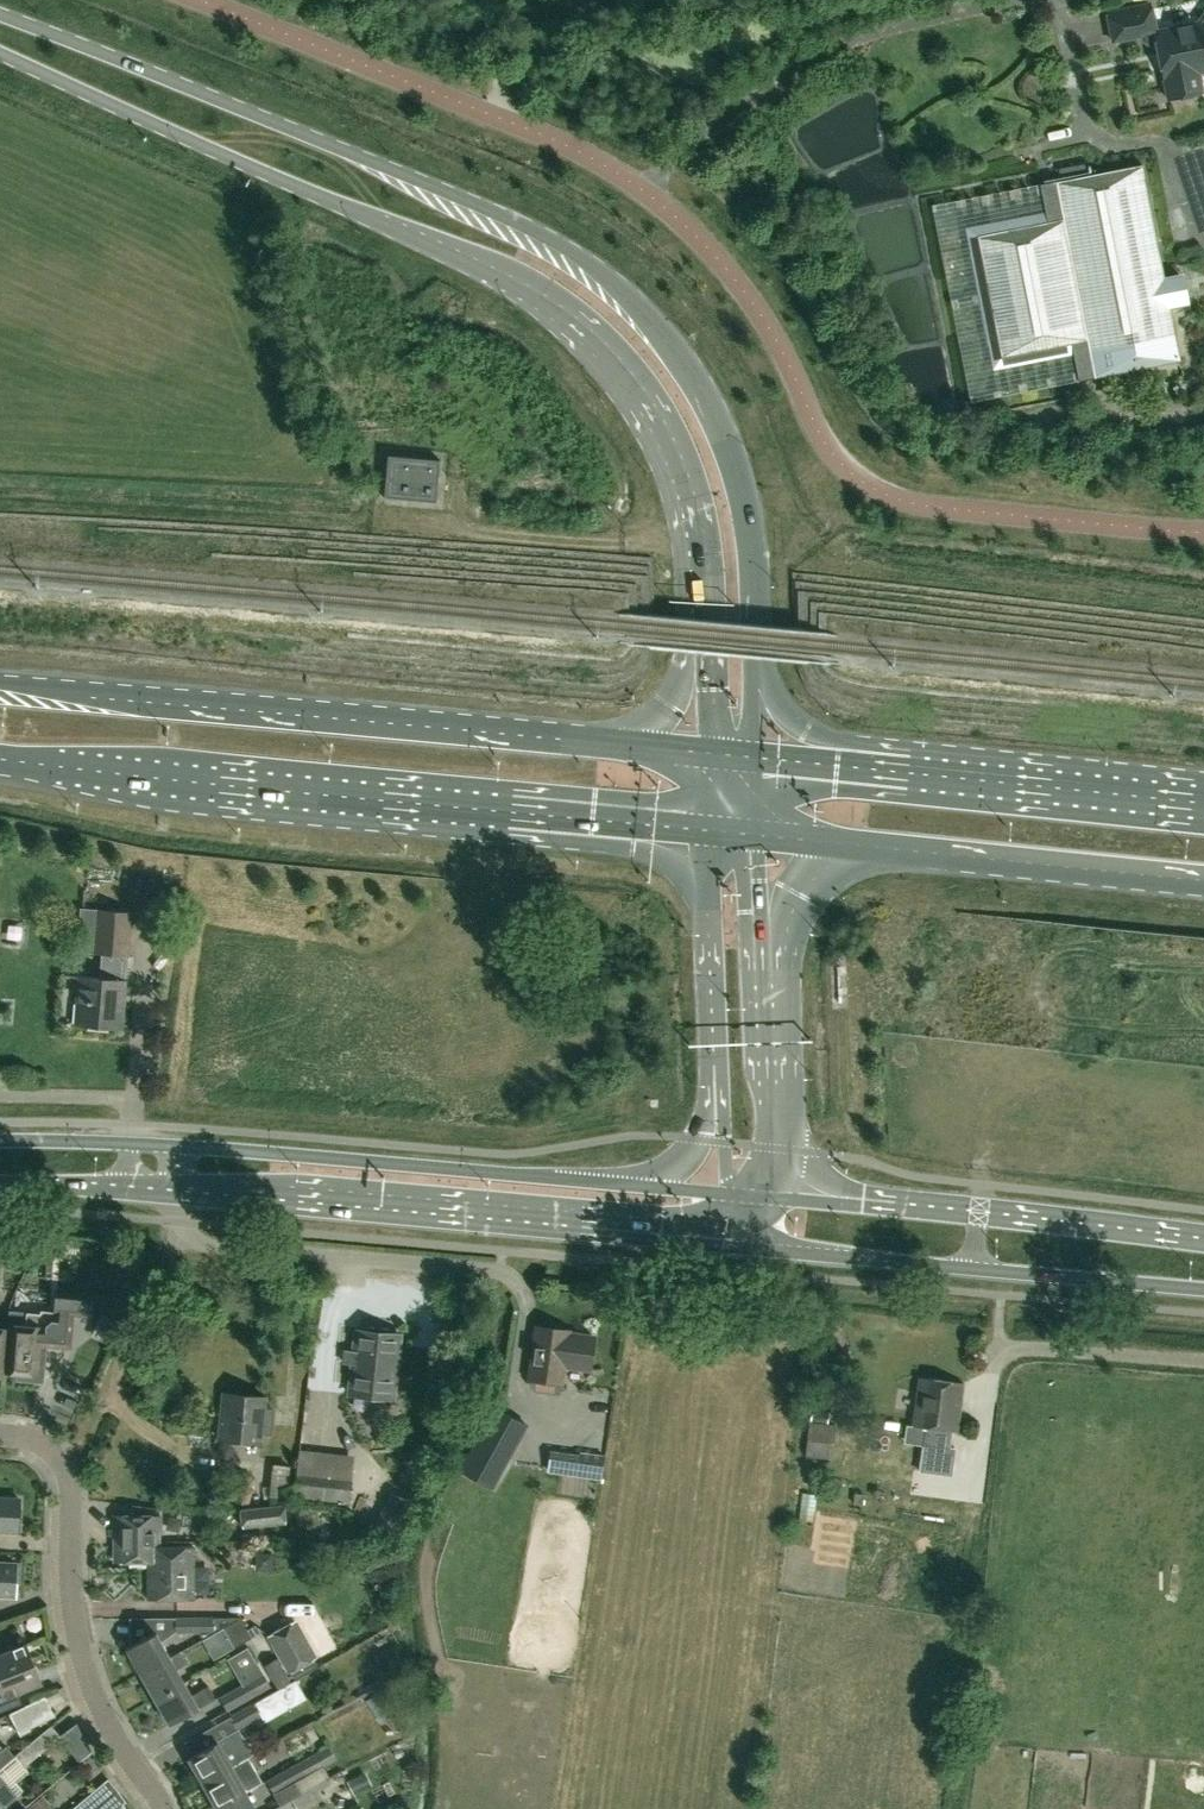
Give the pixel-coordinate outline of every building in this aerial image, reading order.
[(1156,30),(1150,4),(1107,13),(1113,41),(1143,35),(1144,40),(1158,50),(1168,99),(1203,92),(1198,72),(1203,70),(1203,14),(1199,22),(1156,30)] [(1040,184),(1047,221),(977,235),(1001,356),(1071,342),(1078,380),(1180,360),(1170,307),(1188,304),(1182,273),(1164,277),(1142,164),(1040,184)] [(435,502),(439,460),(387,455),(383,497),(435,502)] [(125,977),(127,953),(126,953),(129,912),(100,909),(96,953),(101,954),(100,975),(79,973),(74,1023),(123,1027),(127,977),(125,977)] [(45,1381),(48,1344),(72,1346),(75,1315),(93,1316),(95,1293),(57,1290),(55,1312),(40,1310),(40,1313),(9,1310),(7,1328),(8,1328),(7,1345),(4,1370),(6,1370),(18,1371),(17,1378),(45,1381)] [(118,1314),(120,1294),(98,1293),(96,1312),(118,1314)] [(389,1332),(387,1326),(368,1325),(365,1330),(356,1329),(350,1396),(392,1400),(398,1333),(389,1332)] [(537,1325),(530,1378),(538,1379),(537,1391),(560,1394),(562,1382),(564,1366),(590,1370),(594,1336),(569,1333),(569,1329),(537,1325)] [(5,1375),(6,1370),(4,1370),(7,1345),(8,1328),(7,1328),(0,1327),(0,1375),(5,1375)] [(957,1428),(963,1382),(919,1377),(913,1423),(927,1424),(921,1470),(951,1474),(955,1450),(947,1449),(950,1427),(957,1428)] [(223,1391),(218,1437),(261,1441),(262,1434),(272,1435),(274,1408),(264,1407),(265,1395),(223,1391)] [(528,1424),(494,1405),(459,1470),(493,1488),(528,1424)] [(809,1421),(807,1440),(832,1442),(833,1424),(809,1421)] [(287,1498),(290,1466),(273,1464),(270,1496),(287,1498)] [(349,1503),(352,1473),(298,1467),(294,1495),(349,1503)] [(237,1474),(234,1502),(250,1504),(253,1476),(237,1474)] [(374,1532),(396,1542),(415,1502),(393,1492),(374,1532)] [(18,1531),(20,1499),(0,1498),(0,1530),(18,1531)] [(284,1506),(254,1509),(256,1525),(286,1522),(284,1506)] [(147,1546),(159,1546),(160,1515),(114,1515),(114,1560),(147,1560),(147,1546)] [(147,1546),(147,1560),(147,1598),(192,1599),(192,1546),(159,1546),(147,1546)] [(16,1595),(17,1563),(0,1562),(0,1594),(16,1595)] [(241,1616),(175,1617),(175,1631),(200,1632),(202,1639),(223,1626),(241,1617),(241,1616)] [(223,1626),(235,1647),(252,1637),(241,1617),(223,1626)] [(288,1673),(318,1656),(298,1619),(268,1636),(288,1673)] [(140,1674),(169,1657),(154,1631),(125,1648),(140,1674)] [(253,1643),(233,1651),(238,1662),(257,1654),(253,1643)] [(22,1703),(18,1691),(41,1682),(26,1645),(0,1655),(0,1712),(22,1703)] [(154,1699),(183,1682),(176,1670),(188,1663),(181,1651),(169,1658),(169,1657),(140,1674),(154,1699)] [(278,1689),(291,1682),(278,1656),(264,1664),(278,1689)] [(228,1710),(272,1685),(258,1662),(238,1673),(243,1682),(219,1695),(228,1710)] [(183,1682),(154,1699),(169,1725),(214,1699),(207,1686),(191,1695),(183,1682)] [(20,1734),(31,1729),(30,1726),(55,1714),(47,1696),(9,1712),(20,1734)] [(237,1728),(238,1729),(263,1714),(256,1700),(231,1715),(237,1728)] [(25,1767),(62,1736),(52,1724),(15,1755),(25,1767)] [(238,1729),(237,1728),(216,1740),(217,1741),(189,1757),(204,1783),(249,1756),(253,1754),(238,1729)] [(13,1755),(7,1746),(0,1752),(0,1766),(13,1755)] [(267,1779),(275,1793),(325,1766),(317,1751),(267,1779)] [(263,1780),(249,1756),(204,1783),(219,1808),(246,1808),(255,1804),(247,1790),(263,1780)] [(17,1794),(0,1774),(0,1808),(17,1794)] [(98,1804),(89,1793),(70,1808),(93,1808),(98,1804)]
